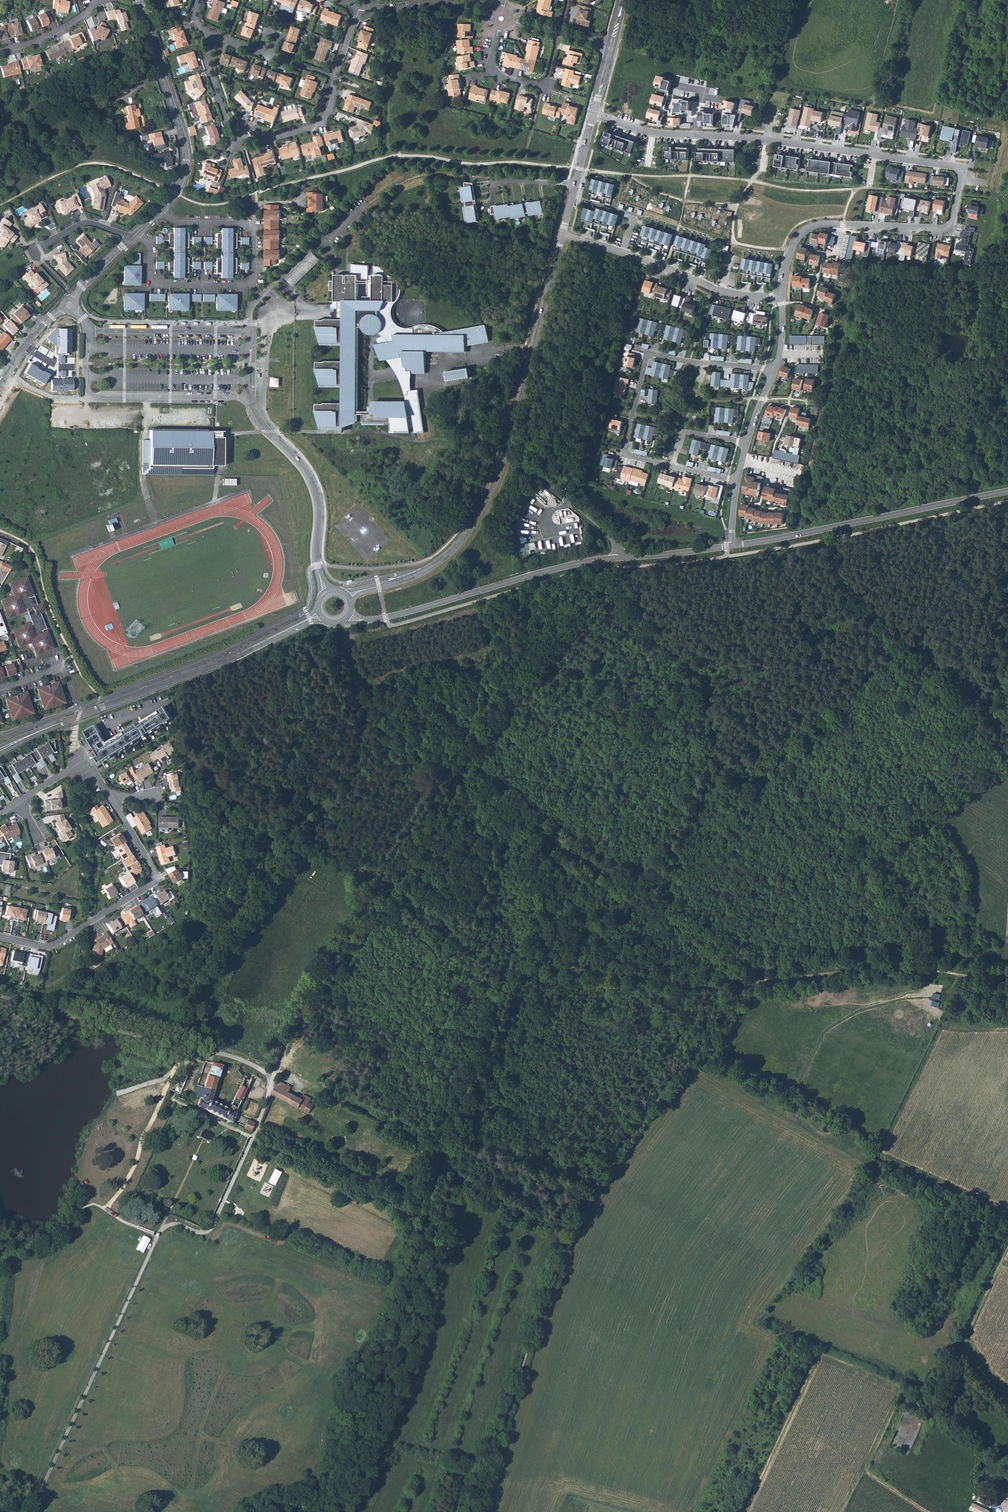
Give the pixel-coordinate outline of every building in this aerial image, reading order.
[(52,8),(56,9),(56,11),(67,13),(69,2),(65,1),(65,0),(63,0),(54,0),(52,8)] [(214,2),(215,3),(213,9),(212,9),(209,17),(218,21),(221,12),(223,12),(226,2),(221,0),(214,0),(214,2)] [(293,12),(298,0),(280,0),(283,1),(281,7),(293,12)] [(303,11),(304,9),(316,13),(318,6),(314,5),(315,2),(309,0),(307,0),(306,0),(302,0),(298,9),(303,11)] [(541,2),(538,1),(536,8),(539,9),(537,13),(551,17),(553,11),(549,10),(550,6),(549,5),(550,0),(541,0),(541,2)] [(592,8),(580,5),(578,14),(579,14),(578,18),(577,23),(590,27),(591,21),(587,20),(590,12),(591,12),(592,8)] [(322,19),(339,25),(343,15),(330,9),(330,8),(326,6),(322,19)] [(114,10),(105,12),(108,20),(116,18),(118,24),(119,24),(122,31),(128,29),(126,22),(127,22),(124,12),(120,13),(119,10),(117,10),(114,11),(114,10)] [(249,23),(258,27),(261,19),(260,18),(261,14),(251,11),(250,16),(251,16),(249,23)] [(41,26),(42,27),(47,24),(47,23),(52,21),(48,12),(44,14),(44,13),(37,16),(37,17),(41,26)] [(33,18),(26,21),(31,32),(36,29),(36,28),(41,26),(37,17),(34,19),(33,18)] [(7,24),(10,37),(17,35),(21,34),(18,22),(12,24),(11,22),(7,24)] [(92,28),(87,30),(92,41),(98,39),(102,40),(103,40),(107,31),(105,30),(106,28),(105,24),(101,23),(99,27),(98,27),(97,27),(96,30),(92,29),(92,28)] [(249,23),(246,30),(245,30),(243,35),(253,38),(254,34),(256,34),(258,27),(249,23)] [(4,39),(10,37),(7,24),(2,25),(3,26),(0,27),(0,40),(4,39)] [(458,37),(474,38),(474,32),(471,32),(471,25),(458,24),(458,37)] [(288,37),(298,41),(300,35),(301,35),(303,30),(293,26),(292,30),(290,30),(288,37)] [(363,29),(359,41),(360,41),(358,46),(367,49),(369,45),(370,45),(374,34),(373,33),(374,29),(365,26),(364,30),(363,29)] [(167,31),(168,35),(170,34),(175,49),(187,45),(182,30),(180,31),(178,27),(167,31)] [(68,40),(64,42),(68,51),(73,49),(72,48),(77,45),(81,44),(80,43),(85,41),(81,32),(76,35),(68,39),(68,40)] [(288,37),(285,45),(286,46),(284,50),(295,54),(296,49),(295,48),(298,41),(288,37)] [(323,37),(316,58),(325,62),(329,50),(331,50),(334,41),(323,37)] [(521,70),(532,73),(535,61),(534,61),(537,52),(538,51),(539,46),(538,46),(539,41),(530,39),(530,43),(527,43),(526,50),(528,50),(526,60),(517,57),(517,55),(506,52),(503,65),(514,68),(514,66),(521,68),(521,70)] [(458,54),(474,53),(473,47),(470,47),(470,40),(457,41),(458,54)] [(52,48),(45,51),(49,60),(65,53),(64,52),(68,51),(64,42),(61,44),(60,43),(52,47),(52,48)] [(352,61),(348,71),(358,74),(363,63),(365,63),(368,54),(358,50),(355,58),(353,62),(352,61)] [(178,56),(180,63),(187,60),(190,68),(197,66),(195,58),(194,58),(191,51),(178,56)] [(563,66),(573,68),(574,64),(578,65),(579,60),(581,59),(582,59),(583,55),(570,52),(569,56),(571,56),(571,58),(566,62),(565,62),(563,66)] [(222,63),(227,65),(228,63),(234,66),(238,56),(230,53),(229,54),(226,53),(222,63)] [(26,58),(21,60),(23,69),(28,68),(40,65),(37,54),(33,55),(33,56),(30,57),(30,56),(25,57),(26,58)] [(460,70),(476,67),(474,61),(472,62),(470,54),(457,57),(460,70)] [(234,66),(241,68),(240,70),(245,72),(249,61),(245,60),(245,59),(238,56),(234,66)] [(7,65),(0,67),(3,77),(20,73),(17,61),(8,64),(9,65),(7,65)] [(264,77),(268,67),(260,64),(259,65),(255,64),(252,74),(257,76),(258,74),(264,77)] [(280,82),(283,73),(275,70),(274,71),(271,70),(268,80),(273,82),(274,80),(280,82)] [(576,73),(567,70),(563,86),(571,89),(572,85),(580,87),(582,78),(575,76),(576,73)] [(189,76),(191,80),(185,82),(189,91),(194,90),(195,92),(199,97),(205,89),(201,85),(202,83),(200,82),(199,78),(200,77),(199,73),(189,76)] [(280,82),(286,85),(286,86),(290,88),(294,78),(290,76),(290,75),(283,73),(280,82)] [(450,75),(450,81),(449,81),(450,96),(456,96),(457,99),(462,99),(462,89),(463,89),(462,80),(460,80),(460,74),(457,75),(456,75),(450,75)] [(301,94),(312,98),(315,89),(316,90),(319,82),(307,78),(306,81),(302,79),(300,86),(304,87),(304,88),(301,94)] [(666,80),(658,78),(656,89),(663,90),(663,92),(669,93),(671,84),(666,83),(666,80)] [(470,100),(478,102),(479,99),(486,101),(488,91),(478,89),(478,87),(474,86),(470,100)] [(490,99),(497,101),(496,104),(507,107),(511,92),(506,90),(505,92),(500,91),(500,92),(493,90),(490,99)] [(252,113),(255,103),(252,102),(243,91),(235,98),(241,104),(242,103),(248,110),(247,111),(252,113)] [(352,112),(354,105),(360,107),(368,109),(371,101),(348,93),(345,100),(346,100),(343,109),(352,112)] [(516,108),(524,110),(526,105),(532,107),(533,99),(529,98),(529,97),(524,95),(523,97),(519,96),(516,108)] [(665,99),(654,96),(652,105),(663,108),(665,99)] [(208,97),(188,104),(190,110),(191,110),(193,115),(195,116),(200,115),(200,116),(202,123),(214,119),(211,111),(208,112),(207,109),(209,109),(207,105),(211,104),(208,97)] [(751,101),(741,98),(736,120),(740,121),(742,113),(752,115),(754,108),(749,107),(751,101)] [(734,104),(725,101),(723,108),(729,110),(729,112),(732,112),(734,104)] [(691,103),(676,102),(676,114),(683,114),(683,112),(690,112),(691,103)] [(550,104),(545,103),(543,114),(560,118),(561,115),(562,109),(557,107),(550,105),(550,104)] [(254,116),(258,118),(259,116),(267,119),(270,120),(270,121),(274,123),(280,107),(274,105),(273,109),(258,104),(254,116)] [(283,111),(286,121),(301,117),(301,116),(305,115),(303,107),(299,108),(299,107),(297,108),(296,104),(286,107),(287,110),(283,111)] [(570,105),(564,104),(562,109),(561,115),(568,117),(567,122),(575,124),(579,109),(569,107),(569,106),(570,105)] [(93,118),(102,113),(98,106),(89,111),(90,111),(87,113),(90,118),(92,117),(93,118)] [(125,124),(126,130),(126,131),(140,128),(138,118),(141,117),(139,110),(136,111),(135,106),(128,107),(130,116),(128,117),(130,123),(125,124)] [(805,107),(801,125),(811,128),(812,121),(814,111),(814,109),(805,107)] [(801,110),(791,108),(787,125),(797,127),(801,110)] [(662,113),(650,110),(648,120),(660,122),(662,113)] [(848,115),(844,114),(842,124),(857,127),(860,112),(849,110),(848,115)] [(824,113),(814,111),(812,121),(822,123),(824,113)] [(833,111),(829,125),(837,127),(836,134),(840,135),(842,124),(844,114),(833,111)] [(879,114),(868,111),(865,128),(879,131),(881,122),(877,121),(879,114)] [(714,113),(699,113),(699,127),(714,128),(714,113)] [(894,133),(897,118),(886,116),(883,135),(888,136),(888,132),(894,133)] [(916,120),(907,118),(906,124),(904,124),(901,135),(911,137),(911,138),(916,139),(917,132),(918,127),(915,126),(916,120)] [(367,122),(361,119),(359,123),(358,123),(357,126),(352,128),(350,131),(352,137),(354,138),(362,136),(362,135),(366,134),(367,131),(371,133),(372,132),(372,124),(367,122)] [(932,125),(919,122),(918,127),(917,132),(925,134),(924,136),(929,137),(932,125)] [(205,126),(209,138),(208,140),(209,143),(211,144),(214,143),(215,142),(219,141),(217,136),(216,133),(218,132),(216,127),(215,128),(213,123),(205,126)] [(957,128),(948,126),(945,139),(954,141),(956,132),(957,128)] [(956,132),(954,141),(952,150),(956,151),(958,142),(968,144),(971,130),(964,129),(963,134),(956,132)] [(324,134),(328,146),(344,141),(341,131),(329,134),(328,133),(324,134)] [(162,137),(160,132),(147,135),(148,140),(150,139),(152,140),(153,145),(154,145),(155,150),(166,148),(164,142),(163,142),(162,140),(161,141),(161,137),(162,137)] [(617,135),(607,132),(602,144),(631,154),(636,142),(619,136),(619,134),(617,134),(617,135)] [(990,137),(975,134),(973,141),(977,141),(976,145),(981,146),(980,150),(987,151),(990,137)] [(321,135),(313,137),(315,142),(302,146),(305,156),(311,154),(313,159),(322,156),(320,147),(324,146),(321,135)] [(297,141),(291,143),(292,145),(280,148),(283,159),(300,154),(297,141)] [(676,148),(666,147),(665,160),(688,161),(689,148),(678,148),(678,146),(676,146),(676,148)] [(708,149),(698,149),(697,160),(735,162),(736,150),(726,149),(726,148),(725,148),(724,149),(710,149),(710,147),(708,147),(708,149)] [(273,150),(269,151),(269,153),(265,154),(265,156),(254,159),(257,169),(258,169),(260,176),(267,174),(265,167),(268,166),(268,164),(272,163),(274,164),(277,163),(273,150)] [(169,151),(151,155),(151,159),(158,164),(165,162),(166,167),(171,166),(172,157),(170,157),(169,151)] [(788,156),(777,155),(776,167),(798,170),(800,158),(789,156),(790,155),(788,154),(788,156)] [(232,177),(246,173),(246,175),(250,173),(248,165),(244,166),(242,158),(234,161),(236,168),(230,169),(232,177)] [(819,160),(809,159),(807,171),(830,174),(831,162),(821,161),(821,159),(819,159),(819,160)] [(202,169),(206,171),(204,175),(213,178),(213,180),(217,182),(221,170),(213,167),(212,166),(212,164),(209,163),(205,162),(202,169)] [(842,163),(831,162),(830,174),(852,177),(854,165),(843,164),(844,162),(842,162),(842,163)] [(894,166),(889,165),(886,176),(891,176),(890,178),(897,179),(897,180),(902,181),(904,171),(900,170),(900,168),(893,167),(894,166)] [(927,173),(908,170),(906,182),(914,183),(915,181),(926,182),(927,173)] [(935,175),(931,174),(930,183),(945,184),(946,177),(947,177),(948,173),(940,172),(940,175),(935,175)] [(98,182),(89,186),(94,196),(92,208),(102,210),(105,194),(103,192),(102,189),(110,185),(106,176),(98,180),(98,182)] [(616,185),(594,179),(590,193),(612,200),(616,185)] [(463,203),(464,202),(465,208),(464,208),(466,221),(469,221),(472,222),(478,222),(477,213),(475,214),(475,210),(476,210),(475,205),(474,205),(473,201),(475,201),(474,195),(472,195),(472,192),(473,192),(472,183),(463,182),(464,188),(461,188),(463,203)] [(208,192),(212,193),(211,196),(212,196),(216,196),(218,190),(209,187),(208,192)] [(82,207),(76,193),(72,196),(72,197),(65,200),(66,201),(60,204),(59,206),(63,213),(65,214),(66,212),(71,210),(71,211),(75,209),(76,210),(82,207)] [(307,214),(320,214),(320,212),(325,212),(325,195),(320,195),(320,193),(307,194),(307,198),(310,198),(310,210),(307,210),(307,214)] [(884,197),(871,194),(869,199),(870,200),(870,204),(869,203),(867,209),(881,212),(883,201),(884,197)] [(888,202),(883,201),(881,212),(885,213),(885,212),(893,214),(897,197),(889,195),(888,202)] [(124,200),(119,199),(118,200),(117,199),(114,209),(118,210),(119,212),(122,213),(124,212),(124,211),(126,212),(126,213),(131,215),(143,203),(136,196),(128,203),(123,202),(124,200)] [(916,209),(918,202),(918,201),(905,198),(902,213),(906,214),(907,209),(916,211),(916,209)] [(946,200),(936,198),(934,210),(938,211),(938,208),(944,210),(946,200)] [(931,201),(923,199),(922,203),(918,202),(916,209),(921,210),(921,209),(929,211),(931,201)] [(490,215),(495,214),(496,218),(510,216),(510,217),(524,215),(523,214),(528,213),(528,214),(544,212),(543,209),(544,209),(546,200),(535,201),(535,203),(532,204),(532,202),(526,203),(526,205),(522,205),(522,204),(516,205),(517,206),(514,206),(514,205),(509,205),(508,204),(503,205),(503,206),(500,207),(499,205),(491,206),(490,215)] [(979,202),(971,200),(970,204),(969,204),(968,208),(970,209),(970,212),(979,214),(979,213),(983,214),(984,207),(978,206),(979,202)] [(33,207),(34,209),(26,213),(27,214),(35,210),(40,220),(47,216),(43,209),(40,210),(38,205),(33,207)] [(264,222),(264,230),(266,230),(266,242),(265,242),(265,245),(265,249),(266,249),(266,262),(265,262),(265,267),(272,267),(272,266),(277,265),(277,260),(281,260),(281,251),(280,251),(280,240),(281,240),(281,231),(280,231),(280,220),(282,220),(282,212),(280,212),(280,209),(279,209),(279,206),(265,206),(265,210),(266,210),(266,222),(264,222)] [(597,212),(586,209),(583,220),(594,224),(594,223),(608,228),(609,224),(617,226),(619,216),(598,209),(597,212)] [(40,220),(35,210),(27,214),(28,216),(25,217),(21,223),(29,229),(32,225),(31,224),(35,222),(35,224),(41,221),(40,220)] [(4,218),(0,224),(0,229),(2,231),(0,234),(0,245),(2,246),(4,246),(8,241),(7,241),(8,239),(9,240),(13,242),(17,237),(7,229),(11,224),(4,218)] [(674,235),(646,226),(641,240),(663,247),(664,244),(671,246),(674,235)] [(169,233),(169,248),(173,248),(173,258),(169,258),(169,273),(173,273),(173,278),(184,278),(184,273),(188,273),(188,258),(184,258),(184,248),(188,248),(188,233),(184,233),(184,228),(173,228),(173,233),(169,233)] [(217,233),(217,248),(222,248),(222,258),(217,258),(217,273),(222,273),(221,279),(232,279),(232,273),(237,273),(237,258),(233,258),(233,248),(237,248),(237,233),(233,233),(233,228),(222,228),(222,233),(217,233)] [(967,230),(962,230),(962,237),(964,237),(963,243),(960,242),(960,243),(958,243),(957,248),(967,251),(967,252),(965,262),(968,263),(971,264),(975,248),(972,247),(972,245),(969,244),(973,230),(967,230)] [(821,235),(812,233),(810,242),(813,242),(812,245),(818,246),(821,235)] [(81,249),(80,248),(77,251),(76,250),(73,252),(83,263),(86,261),(84,258),(95,248),(83,235),(76,241),(81,247),(82,248),(81,249)] [(836,237),(829,235),(827,244),(834,245),(836,237)] [(858,236),(851,235),(846,259),(852,260),(855,249),(857,239),(858,236)] [(707,245),(678,236),(674,250),(703,259),(702,261),(709,264),(713,250),(707,248),(707,245)] [(864,240),(857,239),(855,249),(861,250),(860,255),(869,256),(872,241),(868,240),(867,243),(864,242),(864,240)] [(901,253),(904,241),(899,240),(898,243),(893,242),(893,241),(888,240),(888,241),(881,240),(878,252),(885,254),(886,251),(901,254),(901,253)] [(912,243),(904,241),(901,253),(913,256),(915,246),(912,245),(912,243)] [(931,243),(920,241),(916,259),(927,261),(931,243)] [(952,245),(939,242),(936,257),(942,258),(943,254),(950,256),(952,245)] [(808,249),(801,247),(798,258),(805,260),(808,249)] [(55,259),(57,266),(58,265),(60,267),(59,268),(66,275),(74,268),(66,261),(64,252),(53,255),(54,259),(55,259)] [(298,266),(307,275),(321,262),(312,252),(298,266)] [(820,255),(813,254),(811,264),(819,266),(820,255)] [(774,264),(744,259),(741,273),(771,279),(774,264)] [(835,261),(834,263),(832,274),(839,275),(842,263),(835,261)] [(834,263),(826,262),(824,272),(832,274),(834,263)] [(376,316),(378,317),(378,311),(381,311),(385,302),(396,302),(397,299),(398,296),(399,293),(400,290),(399,287),(399,284),(397,282),(395,279),(392,277),(389,276),(386,276),(385,276),(386,268),(374,267),(374,276),(370,276),(370,267),(357,266),(357,265),(352,265),(352,276),(348,276),(348,281),(345,281),(345,276),(336,276),(336,281),(332,281),(332,291),(335,291),(335,301),(340,301),(340,308),(345,309),(345,313),(345,319),(334,319),(326,319),(326,321),(317,321),(317,328),(323,328),(323,331),(322,331),(322,343),(345,344),(345,363),(325,362),(325,364),(317,364),(317,371),(323,371),(323,374),(321,374),(321,386),(344,387),(344,404),(325,404),(325,406),(316,406),(316,413),(322,413),(322,416),(320,416),(320,428),(344,428),(344,419),(349,419),(349,423),(357,422),(357,415),(364,415),(363,423),(392,424),(391,433),(411,433),(411,430),(413,430),(414,434),(418,434),(418,433),(424,434),(418,394),(419,394),(419,391),(412,392),(408,392),(409,396),(405,396),(406,403),(375,403),(374,403),(372,403),(372,413),(357,412),(358,342),(358,327),(360,327),(364,327),(364,325),(364,322),(365,320),(366,319),(368,317),(371,316),(374,316),(376,316)] [(124,270),(123,282),(126,282),(126,285),(131,285),(131,284),(139,284),(139,268),(131,268),(131,266),(126,266),(126,270),(124,270)] [(289,274),(298,284),(307,275),(298,266),(289,274)] [(30,270),(23,277),(29,284),(29,283),(31,282),(36,287),(40,292),(47,285),(47,284),(44,280),(43,281),(39,277),(35,273),(34,274),(30,270)] [(285,278),(294,288),(298,284),(289,274),(285,278)] [(803,277),(802,288),(810,288),(811,277),(803,277)] [(659,284),(647,281),(643,292),(655,295),(658,286),(659,284)] [(673,290),(658,286),(655,295),(655,296),(670,301),(673,290)] [(829,288),(822,286),(819,296),(826,298),(828,291),(829,288)] [(837,294),(828,291),(826,298),(825,301),(829,302),(829,303),(833,305),(837,294)] [(141,294),(124,294),(124,303),(122,303),(122,308),(126,308),(126,310),(132,310),(139,310),(139,308),(143,308),(143,304),(141,304),(141,294)] [(185,295),(169,294),(169,304),(167,304),(167,308),(171,308),(171,310),(176,310),(182,310),(182,308),(187,308),(186,304),(185,304),(185,295)] [(220,310),(230,311),(230,309),(234,309),(234,304),(233,304),(233,295),(217,295),(217,304),(215,304),(215,308),(219,308),(220,310)] [(683,297),(676,295),(673,305),(684,309),(686,299),(683,297)] [(692,298),(687,296),(686,299),(684,309),(683,311),(694,314),(696,306),(690,304),(692,298)] [(377,339),(378,345),(375,346),(380,361),(386,360),(390,364),(393,368),(395,371),(398,374),(399,378),(401,382),(403,386),(404,390),(405,394),(405,396),(409,396),(408,392),(412,392),(411,389),(410,388),(410,385),(409,382),(410,379),(410,376),(411,373),(412,372),(412,371),(407,371),(407,368),(405,368),(403,351),(403,326),(401,325),(399,323),(396,320),(394,317),(393,315),(393,312),(393,309),(394,306),(396,302),(385,302),(381,311),(378,311),(378,317),(380,318),(382,320),(383,322),(384,325),(383,328),(382,331),(380,333),(383,336),(382,337),(381,338),(379,339),(377,339)] [(9,320),(14,325),(17,323),(18,325),(21,322),(20,322),(21,321),(22,321),(25,319),(28,316),(27,315),(28,314),(29,315),(31,313),(30,311),(32,308),(27,303),(25,305),(23,303),(16,309),(10,315),(12,317),(9,320)] [(807,307),(800,304),(796,316),(803,318),(804,317),(807,307)] [(716,307),(714,315),(729,320),(732,308),(720,306),(720,307),(716,307)] [(814,310),(807,307),(804,317),(811,320),(814,310)] [(744,311),(736,309),(733,320),(741,323),(742,321),(745,322),(746,320),(749,321),(752,313),(748,311),(747,313),(745,313),(744,311)] [(756,314),(752,313),(749,321),(749,322),(764,325),(765,321),(769,322),(770,317),(766,317),(766,312),(757,311),(756,314)] [(831,315),(822,312),(817,327),(819,328),(820,326),(827,328),(831,315)] [(364,325),(364,327),(365,330),(365,331),(368,334),(370,335),(373,336),(377,335),(379,334),(380,333),(382,331),(383,328),(384,325),(383,322),(382,320),(380,318),(378,317),(376,316),(374,316),(371,316),(368,317),(366,319),(365,320),(364,322),(364,325)] [(640,319),(637,318),(635,324),(639,325),(637,332),(646,334),(649,321),(641,319),(640,319)] [(658,323),(649,321),(646,334),(654,336),(656,330),(660,331),(661,324),(658,323)] [(492,326),(485,327),(477,328),(449,332),(446,329),(442,326),(439,325),(435,324),(431,324),(425,324),(418,326),(414,327),(410,327),(407,327),(403,326),(403,351),(405,368),(407,368),(407,371),(412,371),(412,372),(425,373),(426,351),(471,352),(471,346),(472,338),(475,337),(476,345),(495,342),(494,337),(493,331),(492,326)] [(668,326),(664,325),(661,338),(673,341),(677,328),(668,325),(668,326)] [(685,330),(677,328),(673,341),(682,343),(683,337),(687,338),(689,331),(685,330)] [(58,329),(58,353),(70,353),(70,329),(58,329)] [(1,349),(11,339),(3,332),(0,335),(0,348),(1,349)] [(711,334),(707,333),(707,340),(711,340),(710,347),(719,348),(720,334),(711,333),(711,334)] [(729,335),(720,334),(719,348),(728,349),(728,342),(732,342),(733,336),(729,335)] [(739,336),(735,336),(735,342),(739,343),(738,349),(747,350),(748,336),(739,336)] [(757,337),(748,336),(747,350),(753,351),(753,344),(760,345),(761,338),(757,338),(757,337)] [(807,336),(790,336),(790,345),(808,345),(807,336)] [(826,336),(813,336),(813,345),(826,345),(826,336)] [(636,355),(630,353),(629,357),(627,357),(625,366),(634,368),(636,359),(635,359),(636,355)] [(663,364),(655,362),(652,376),(660,378),(663,364)] [(36,367),(30,364),(25,373),(43,384),(48,374),(42,371),(36,368),(36,367)] [(672,366),(663,364),(660,378),(669,380),(670,377),(674,378),(675,371),(671,371),(672,366)] [(819,365),(798,365),(797,374),(819,374),(819,365)] [(792,369),(784,366),(781,376),(788,379),(792,369)] [(470,370),(447,373),(449,383),(471,379),(470,370)] [(722,373),(713,372),(712,386),(721,387),(726,387),(727,380),(722,380),(722,373)] [(732,381),(727,380),(726,387),(732,388),(740,388),(742,375),(733,374),(732,381)] [(751,375),(742,375),(740,388),(749,389),(753,389),(755,383),(750,382),(751,375)] [(630,380),(618,377),(614,394),(625,396),(628,384),(629,384),(630,380)] [(280,379),(271,378),(271,387),(279,387),(280,379)] [(62,379),(62,380),(62,391),(72,391),(72,379),(62,379)] [(804,380),(796,379),(794,390),(801,391),(804,380)] [(817,381),(808,379),(806,390),(814,392),(817,381)] [(62,391),(62,380),(52,380),(52,391),(62,391)] [(650,390),(646,390),(646,397),(650,397),(649,404),(658,405),(659,391),(650,390)] [(718,408),(714,408),(713,414),(717,415),(717,421),(725,422),(727,408),(718,407),(718,408)] [(778,409),(770,407),(767,417),(774,419),(775,416),(778,409)] [(802,409),(792,407),(790,419),(800,421),(801,412),(802,409)] [(736,409),(727,408),(725,422),(734,423),(735,416),(739,417),(739,410),(736,410),(736,409)] [(778,408),(778,409),(775,416),(784,419),(787,411),(778,408)] [(808,414),(801,412),(800,421),(798,425),(804,426),(803,430),(810,431),(813,420),(807,419),(808,414)] [(618,416),(610,414),(607,428),(611,429),(611,428),(616,429),(616,431),(621,432),(623,422),(616,421),(618,416)] [(647,426),(639,424),(636,438),(644,440),(647,426)] [(656,428),(647,426),(644,440),(653,441),(654,435),(658,435),(660,429),(656,428)] [(143,467),(150,467),(150,469),(146,469),(146,476),(212,477),(212,468),(221,468),(221,441),(211,440),(211,433),(150,432),(150,442),(143,442),(143,467)] [(772,435),(761,432),(759,440),(770,443),(772,435)] [(798,438),(789,436),(787,445),(796,448),(798,438)] [(703,442),(694,440),(691,453),(699,456),(701,449),(705,450),(707,444),(703,443),(703,442)] [(713,445),(709,444),(708,451),(711,452),(710,458),(718,461),(722,447),(713,445)] [(730,449),(722,447),(718,461),(727,463),(730,449)] [(801,456),(776,451),(774,460),(800,465),(801,456)] [(611,456),(604,454),(601,466),(612,469),(613,468),(617,469),(618,467),(619,461),(610,459),(611,456)] [(625,469),(618,467),(617,469),(614,478),(631,483),(631,481),(634,469),(625,467),(625,469)] [(635,469),(634,469),(631,481),(646,486),(650,475),(639,472),(639,470),(635,469)] [(677,478),(662,474),(659,483),(669,486),(668,489),(674,490),(674,489),(677,478)] [(764,478),(756,476),(756,479),(747,477),(744,494),(750,495),(749,497),(754,498),(754,496),(760,497),(762,484),(763,484),(764,478)] [(677,477),(677,478),(674,489),(686,492),(686,490),(690,491),(694,479),(685,477),(684,480),(681,480),(682,479),(677,477)] [(704,486),(698,484),(696,494),(706,496),(709,485),(705,484),(704,486)] [(546,503),(554,496),(543,485),(536,492),(546,503)] [(715,487),(709,485),(706,496),(705,498),(712,500),(713,498),(722,500),(725,486),(719,485),(716,485),(715,487)] [(792,492),(768,487),(765,502),(789,507),(791,497),(778,494),(778,492),(792,495),(792,492)] [(749,506),(742,506),(741,517),(748,517),(749,509),(749,506)] [(756,510),(749,509),(748,517),(748,524),(750,524),(750,520),(755,521),(756,512),(756,510)] [(763,512),(756,512),(755,521),(755,526),(757,526),(757,523),(762,523),(763,514),(763,512)] [(771,514),(763,514),(762,523),(762,528),(764,528),(765,525),(770,525),(771,514)] [(778,514),(771,514),(770,525),(769,528),(772,528),(772,525),(777,525),(778,514)] [(778,514),(777,525),(777,528),(779,528),(779,525),(784,525),(785,514),(778,514)] [(116,517),(109,520),(110,523),(106,525),(109,531),(113,530),(111,524),(118,522),(116,517)] [(170,538),(160,542),(163,548),(173,544),(170,538)] [(530,543),(519,545),(521,552),(528,550),(531,550),(530,543)] [(23,549),(17,546),(14,551),(20,554),(23,549)] [(3,562),(0,568),(0,569),(9,572),(12,566),(3,562)] [(39,613),(46,611),(43,602),(37,604),(33,596),(29,597),(28,595),(32,594),(28,584),(25,578),(19,580),(19,579),(9,583),(13,596),(1,601),(5,611),(6,611),(8,617),(14,614),(14,615),(25,611),(24,609),(26,608),(32,624),(30,625),(29,623),(19,627),(19,628),(13,630),(15,636),(19,646),(31,642),(36,654),(46,650),(52,647),(50,641),(46,631),(42,632),(42,630),(45,629),(41,616),(38,617),(37,614),(39,613)] [(4,676),(8,674),(8,675),(22,671),(18,659),(11,662),(12,664),(5,666),(6,667),(2,669),(2,667),(0,668),(0,678),(4,676)] [(55,682),(37,688),(43,709),(62,703),(62,702),(63,701),(63,702),(64,702),(61,692),(58,692),(55,682)] [(13,718),(32,712),(26,692),(5,698),(11,718),(12,718),(13,717),(13,718)] [(159,712),(142,722),(148,731),(171,717),(168,711),(171,709),(167,703),(158,709),(159,712)] [(100,746),(92,751),(99,761),(145,734),(139,724),(137,725),(136,723),(123,730),(125,733),(101,747),(100,746)] [(95,724),(84,730),(93,746),(104,739),(95,724)] [(47,742),(41,746),(46,755),(47,757),(50,755),(49,753),(55,750),(53,741),(47,742)] [(153,759),(154,760),(158,758),(157,756),(158,756),(159,757),(161,761),(164,761),(169,758),(169,756),(169,755),(176,750),(170,741),(163,746),(164,747),(158,750),(157,749),(150,753),(153,759)] [(41,746),(32,752),(38,762),(41,761),(39,759),(46,755),(41,746)] [(23,757),(23,758),(28,766),(35,762),(36,764),(38,762),(32,752),(23,757)] [(23,758),(17,762),(21,770),(28,766),(23,758)] [(16,762),(7,767),(13,778),(15,776),(14,774),(21,770),(17,762),(16,762)] [(139,777),(141,781),(145,779),(144,777),(154,771),(148,762),(135,771),(139,777)] [(135,771),(132,767),(119,775),(124,784),(134,778),(135,779),(139,777),(135,771)] [(172,787),(172,791),(181,789),(179,773),(168,774),(170,783),(171,783),(172,787)] [(61,790),(53,794),(54,799),(44,801),(45,811),(60,808),(59,799),(62,798),(61,790)] [(104,808),(102,804),(97,807),(95,804),(89,808),(91,811),(92,811),(102,826),(111,820),(107,813),(106,814),(103,808),(104,808)] [(150,823),(143,811),(133,817),(143,833),(152,828),(149,823),(150,823)] [(62,813),(52,815),(53,820),(54,819),(55,825),(61,834),(59,835),(62,841),(64,841),(68,839),(67,837),(71,835),(68,829),(69,828),(63,817),(62,813)] [(160,816),(160,826),(161,826),(168,827),(179,827),(179,816),(160,816)] [(0,826),(0,832),(1,834),(4,839),(11,835),(18,833),(15,822),(11,823),(11,824),(12,825),(10,825),(10,824),(7,825),(5,826),(4,823),(0,826)] [(109,838),(115,846),(124,841),(119,832),(109,838)] [(126,845),(124,841),(115,846),(113,847),(116,851),(117,850),(119,854),(123,851),(124,852),(128,850),(125,846),(126,845)] [(163,844),(156,846),(159,857),(160,856),(160,858),(160,859),(161,863),(170,861),(168,856),(176,853),(173,845),(166,847),(165,847),(163,844)] [(48,847),(41,850),(45,860),(54,857),(52,853),(53,852),(51,847),(48,849),(48,847)] [(35,868),(46,864),(45,860),(41,850),(25,856),(29,868),(34,866),(35,868)] [(9,852),(6,852),(0,851),(0,864),(1,864),(1,865),(0,868),(2,870),(10,871),(12,860),(8,860),(9,852)] [(140,870),(140,868),(139,866),(138,866),(137,864),(138,864),(131,852),(120,859),(125,866),(128,864),(130,868),(127,870),(128,872),(130,876),(140,870)] [(175,865),(165,868),(168,874),(170,873),(175,882),(182,877),(189,878),(189,870),(182,870),(181,871),(178,868),(176,869),(175,865)] [(128,872),(119,877),(124,886),(129,883),(130,884),(134,882),(130,876),(128,872)] [(116,884),(112,886),(111,884),(103,888),(108,897),(112,894),(112,895),(120,890),(116,884)] [(158,890),(152,894),(159,904),(163,902),(163,901),(168,898),(162,890),(159,892),(158,890)] [(144,911),(150,908),(154,909),(154,912),(156,916),(160,913),(156,907),(149,896),(135,904),(140,913),(144,911)] [(12,918),(15,904),(11,903),(10,905),(6,904),(4,913),(9,915),(8,917),(12,918)] [(20,906),(15,904),(12,918),(12,919),(16,920),(17,917),(23,918),(25,909),(20,907),(20,906)] [(140,913),(135,904),(130,907),(131,908),(130,909),(127,911),(132,920),(141,914),(140,913)] [(61,907),(58,919),(66,920),(66,917),(70,918),(72,909),(61,907)] [(45,911),(34,909),(32,918),(38,920),(38,922),(42,923),(42,921),(45,911)] [(50,912),(45,911),(42,921),(48,922),(47,927),(52,929),(55,915),(50,914),(50,912)] [(110,919),(105,923),(111,933),(115,931),(120,928),(118,924),(115,918),(112,920),(113,920),(111,921),(110,919)] [(104,931),(101,933),(102,935),(98,937),(98,938),(96,939),(95,939),(94,939),(91,953),(99,955),(100,950),(112,942),(104,931)] [(25,967),(28,953),(22,952),(22,954),(18,953),(18,951),(12,949),(10,960),(20,963),(19,965),(25,967)] [(35,954),(28,953),(25,967),(24,970),(30,971),(31,968),(38,970),(41,956),(36,955),(36,956),(35,956),(35,954)] [(194,1060),(192,1065),(202,1068),(204,1064),(194,1060)] [(178,1095),(177,1098),(232,1124),(236,1115),(235,1114),(249,1084),(252,1083),(254,1080),(251,1078),(250,1080),(244,1078),(228,1112),(210,1103),(210,1102),(221,1069),(222,1067),(213,1065),(204,1062),(204,1064),(202,1068),(196,1087),(197,1087),(192,1101),(178,1095)] [(272,1093),(309,1113),(314,1104),(310,1102),(312,1098),(304,1094),(301,1098),(295,1094),(295,1093),(293,1091),(292,1093),(288,1091),(291,1086),(279,1080),(272,1093)] [(246,1120),(243,1129),(251,1132),(254,1124),(246,1120)] [(970,1510),(974,1511),(989,1511),(990,1510),(973,1503),(970,1510)]
